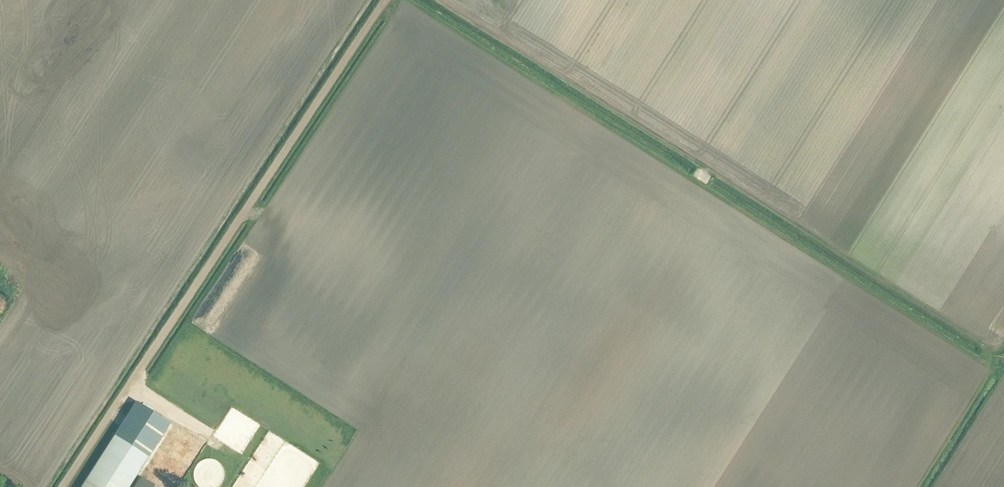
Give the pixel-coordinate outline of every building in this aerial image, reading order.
[(169,423),(135,402),(82,486),(129,486),(169,423)] [(141,478),(135,486),(155,486),(141,478)]
